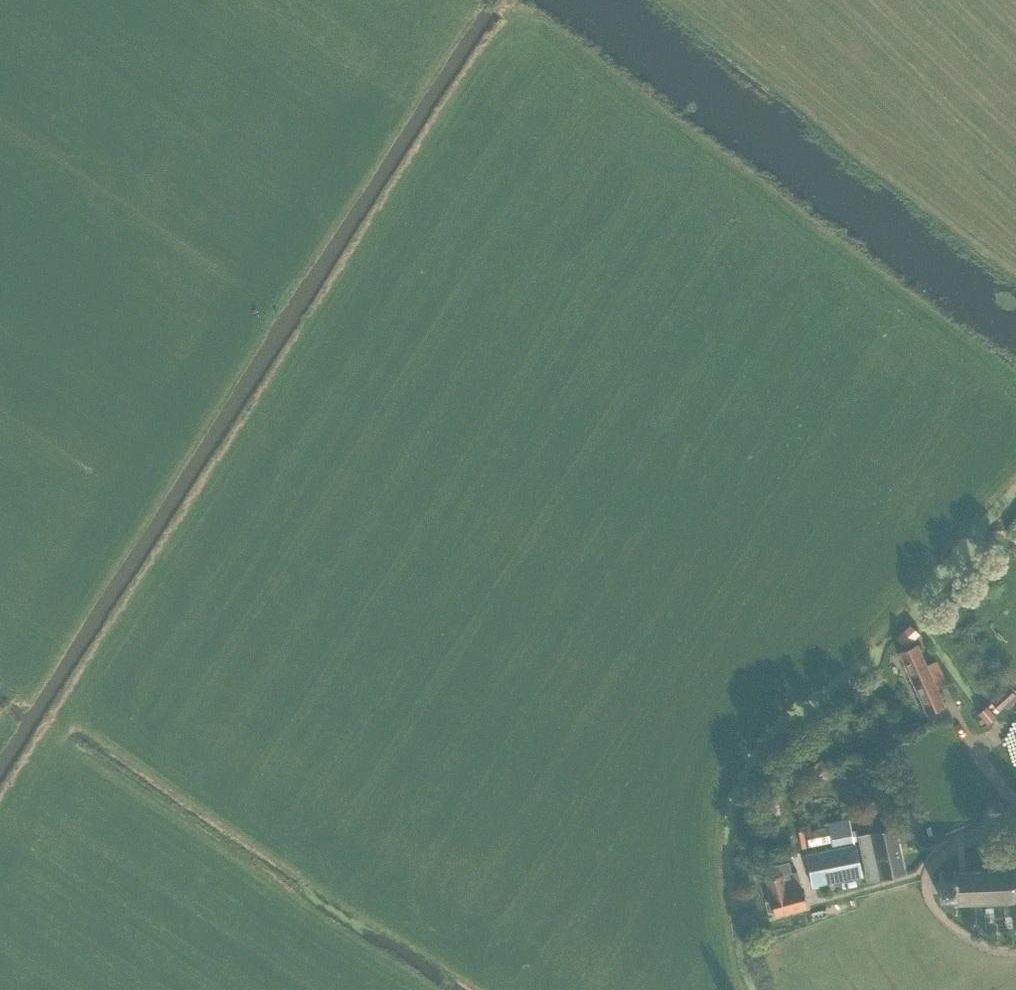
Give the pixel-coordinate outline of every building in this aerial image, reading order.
[(908,627),(901,634),(910,644),(913,641),(917,637),(920,634),(911,624),(908,627)] [(900,653),(928,714),(945,707),(937,689),(946,685),(936,662),(927,666),(917,645),(900,653)] [(995,706),(999,711),(1005,706),(1008,710),(1009,709),(1015,703),(1015,694),(1010,687),(993,703),(995,706)] [(983,710),(979,714),(989,725),(997,717),(987,706),(983,710)] [(848,820),(832,823),(830,824),(835,850),(854,846),(848,820)] [(869,833),(870,837),(858,840),(868,880),(905,872),(902,859),(895,827),(869,833)] [(814,887),(863,877),(856,845),(854,846),(835,850),(808,855),(814,887)] [(753,869),(762,866),(760,859),(751,862),(753,869)] [(770,866),(772,877),(766,878),(776,916),(807,907),(802,887),(797,889),(790,861),(770,866)] [(955,871),(955,870),(938,871),(939,880),(939,896),(954,896),(954,904),(957,904),(957,903),(1013,900),(1015,898),(1015,871),(1011,868),(963,870),(955,871)]
